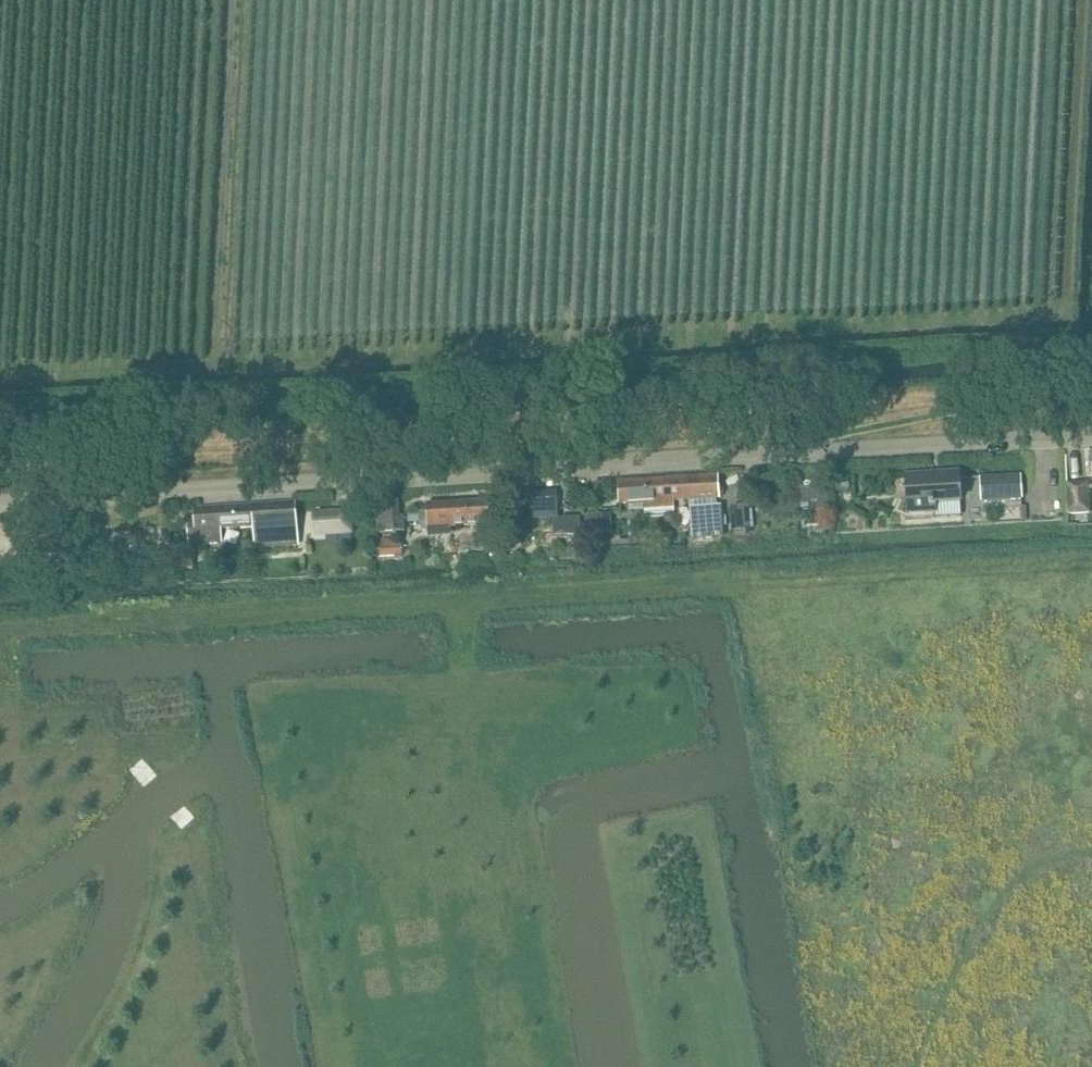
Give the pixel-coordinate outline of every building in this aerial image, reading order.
[(905,474),(908,515),(937,513),(936,504),(960,502),(958,471),(905,474)] [(1020,474),(981,477),(982,500),(1021,498),(1020,474)] [(619,503),(641,502),(642,513),(673,511),(672,500),(718,497),(718,495),(722,495),(721,479),(717,479),(717,475),(618,481),(619,503)] [(1088,483),(1066,484),(1067,514),(1089,514),(1088,483)] [(221,543),(220,529),(253,527),(254,549),(298,546),(295,501),(194,507),(195,525),(188,525),(189,545),(221,543)] [(379,501),(378,530),(406,531),(406,518),(399,518),(399,502),(379,501)] [(419,527),(427,527),(427,528),(490,525),(489,502),(426,505),(426,512),(418,513),(419,523),(419,527)] [(556,503),(531,504),(531,520),(535,520),(552,519),(557,519),(557,517),(556,511),(556,503)] [(721,526),(720,505),(689,507),(690,538),(715,536),(715,526),(721,526)] [(735,511),(736,531),(753,530),(752,510),(735,511)] [(349,512),(313,514),(314,536),(350,535),(349,512)] [(418,513),(407,513),(407,524),(419,523),(418,513)] [(600,535),(599,513),(585,514),(586,536),(600,535)] [(557,519),(552,519),(553,530),(553,537),(580,536),(580,518),(566,519),(557,519)] [(379,558),(402,557),(402,543),(379,544),(379,558)] [(192,571),(191,551),(171,552),(172,572),(192,571)] [(26,573),(6,574),(7,583),(26,582),(26,573)]
